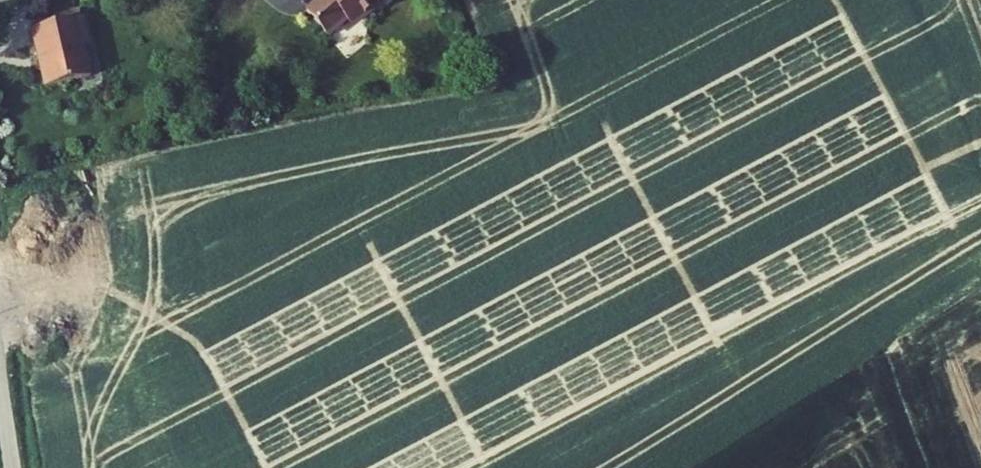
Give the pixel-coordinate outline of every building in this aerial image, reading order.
[(317,8),(339,33),(359,15),(372,16),(391,0),(326,0),(317,8)] [(91,18),(47,29),(51,46),(48,47),(57,88),(101,78),(93,47),(98,46),(91,18)]
